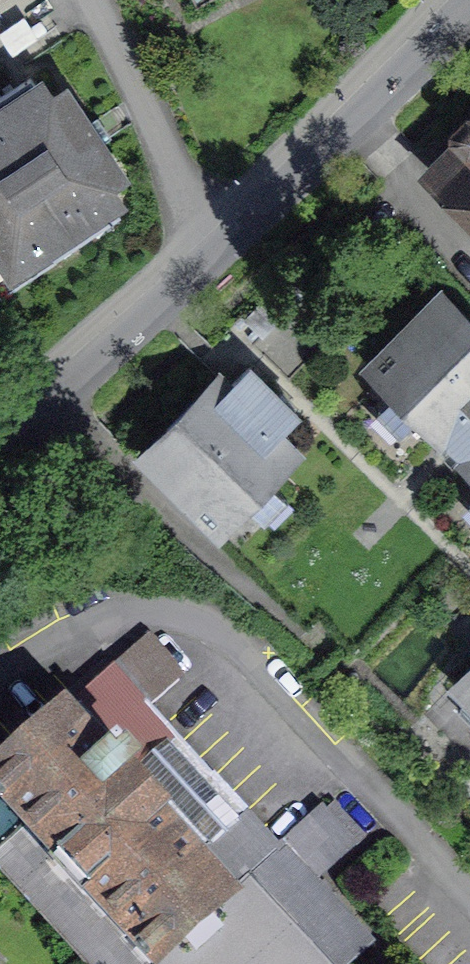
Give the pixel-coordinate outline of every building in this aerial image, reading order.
[(0,104),(0,270),(12,288),(140,200),(51,70),(0,104)] [(432,196),(469,229),(469,155),(432,196)] [(372,382),(455,459),(469,442),(469,317),(450,299),(372,382)] [(216,373),(137,455),(225,539),(304,457),(216,373)] [(453,685),(469,702),(469,668),(453,685)] [(0,792),(0,807),(144,963),(357,963),(375,948),(124,682),(0,792)]
